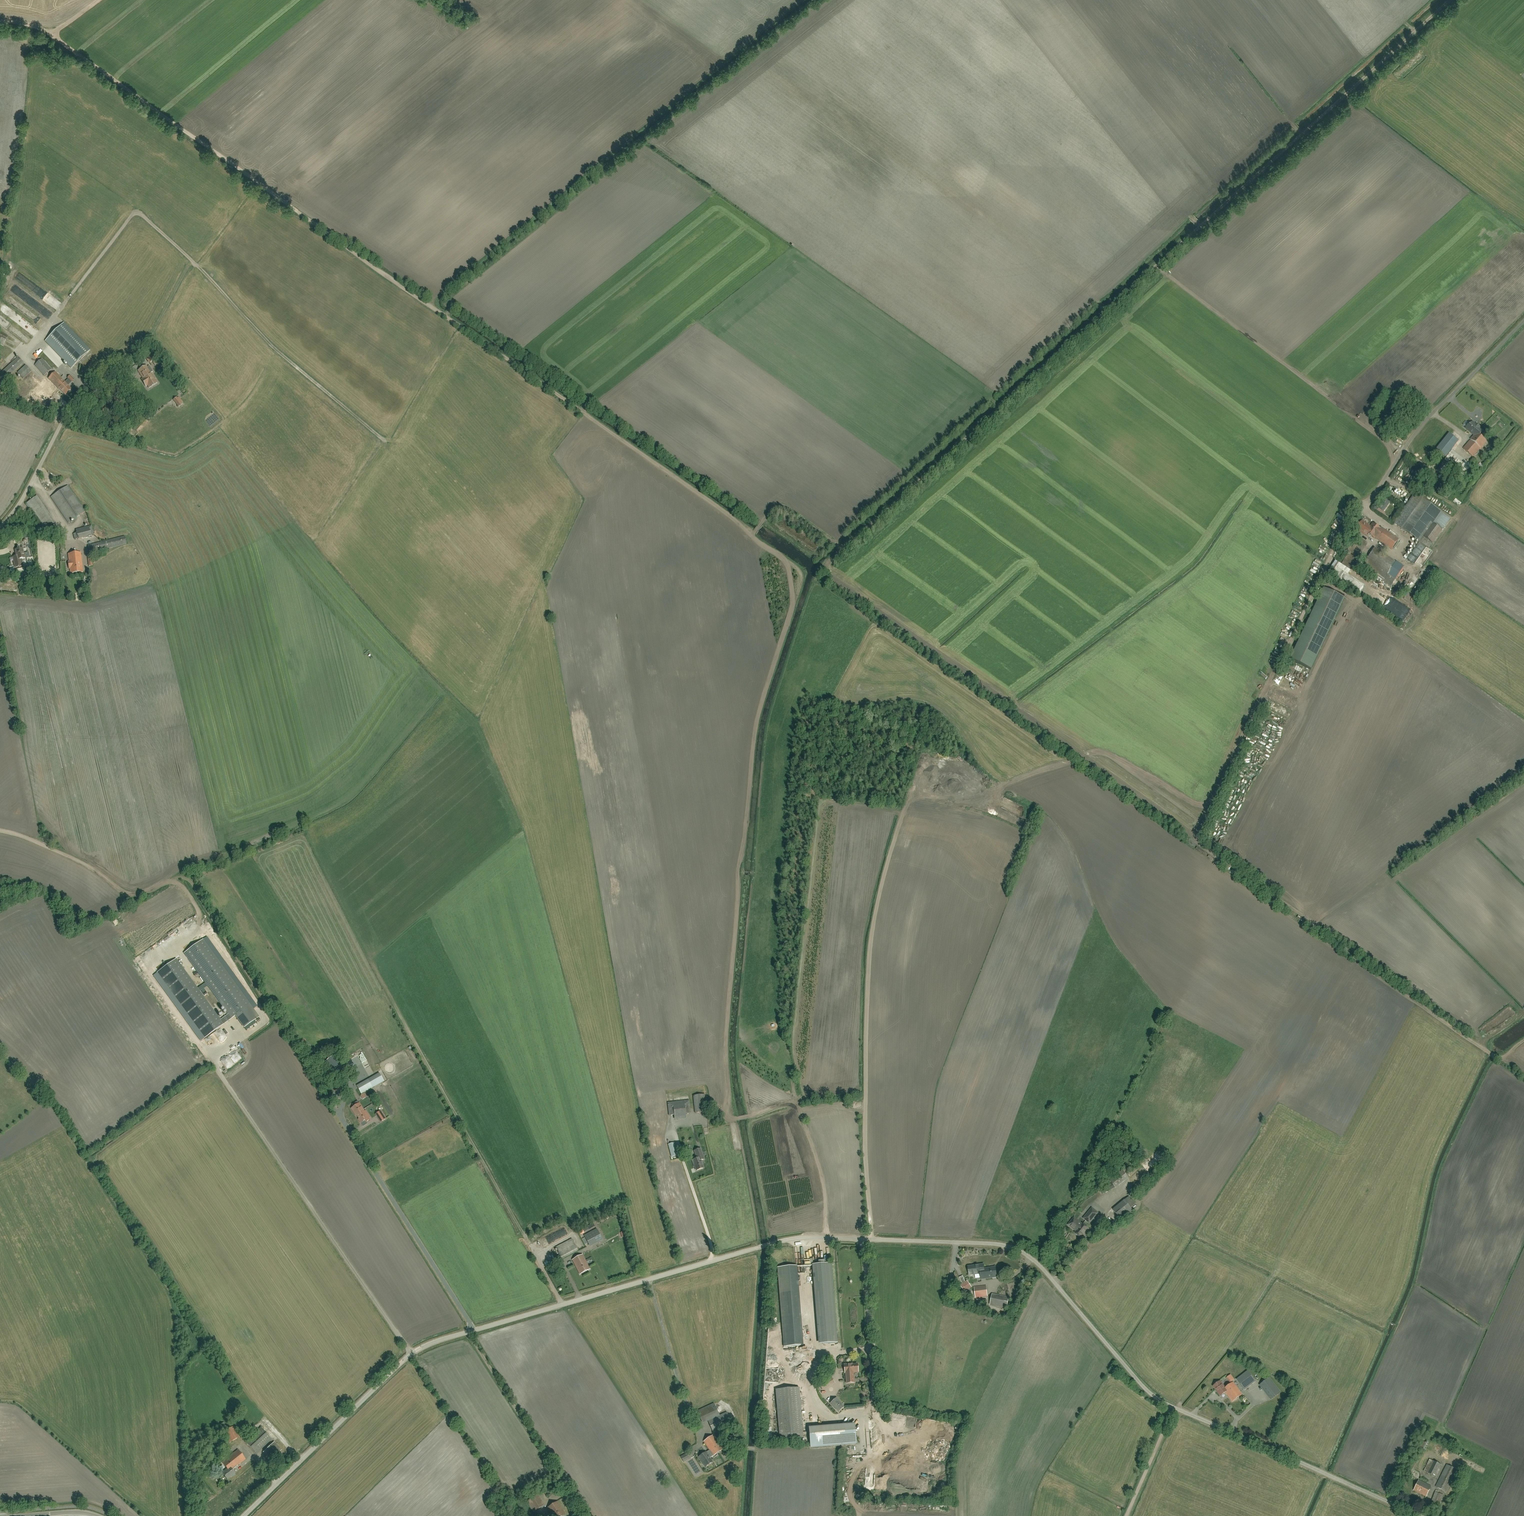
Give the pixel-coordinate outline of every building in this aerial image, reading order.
[(21,297),(25,291),(21,288),(17,294),(21,297)] [(64,324),(45,341),(71,368),(89,350),(64,324)] [(8,337),(0,332),(0,341),(5,344),(8,337)] [(151,351),(144,355),(151,366),(155,363),(159,360),(156,356),(155,357),(151,351)] [(23,363),(18,357),(0,374),(0,385),(23,363)] [(44,376),(51,370),(42,359),(35,365),(44,376)] [(23,379),(31,371),(26,365),(17,373),(23,379)] [(138,371),(143,379),(141,380),(142,381),(146,387),(147,386),(149,388),(157,383),(151,373),(153,372),(149,366),(147,367),(146,366),(138,371)] [(49,379),(55,386),(59,389),(65,395),(71,389),(65,383),(66,383),(56,372),(49,379)] [(126,381),(131,388),(135,385),(133,383),(136,381),(132,376),(126,381)] [(179,407),(182,405),(177,398),(174,400),(179,407)] [(146,424),(148,422),(143,418),(141,420),(133,428),(137,432),(138,432),(146,424)] [(1436,420),(1432,425),(1442,434),(1446,429),(1436,420)] [(1471,423),(1464,431),(1468,434),(1475,425),(1471,423)] [(1463,449),(1473,458),(1486,442),(1476,433),(1463,449)] [(1445,477),(1452,467),(1464,475),(1470,466),(1451,452),(1453,449),(1452,448),(1456,443),(1447,437),(1442,445),(1446,447),(1443,451),(1448,454),(1436,471),(1445,477)] [(68,523),(85,512),(68,486),(51,497),(68,523)] [(1412,494),(1392,524),(1419,542),(1422,537),(1433,543),(1449,518),(1412,494)] [(54,524),(36,498),(27,503),(45,530),(54,524)] [(1388,501),(1381,510),(1385,513),(1391,504),(1388,501)] [(1360,522),(1356,530),(1370,539),(1372,534),(1394,547),(1398,540),(1374,526),(1372,529),(1360,522)] [(75,540),(94,535),(92,526),(75,530),(76,533),(73,534),(75,540)] [(90,554),(127,544),(125,536),(88,546),(90,554)] [(1364,543),(1357,539),(1347,556),(1354,560),(1364,543)] [(1419,545),(1409,560),(1422,569),(1433,555),(1419,545)] [(22,559),(25,558),(24,553),(23,554),(22,548),(15,550),(16,556),(13,557),(15,567),(23,566),(22,559)] [(1372,549),(1363,563),(1392,581),(1401,566),(1372,549)] [(71,573),(83,572),(81,553),(68,554),(69,561),(68,562),(69,567),(70,566),(71,573)] [(1351,571),(1354,567),(1345,561),(1342,566),(1351,571)] [(1366,584),(1338,566),(1333,574),(1361,592),(1366,584)] [(10,568),(0,571),(0,577),(12,574),(10,568)] [(1294,662),(1314,671),(1347,600),(1326,591),(1294,662)] [(1404,621),(1411,612),(1398,602),(1395,607),(1391,604),(1387,609),(1404,621)] [(1234,877),(1236,874),(1228,868),(1226,871),(1234,877)] [(203,940),(184,953),(228,1014),(220,1020),(176,959),(157,973),(204,1038),(235,1016),(238,1020),(244,1028),(259,1017),(203,940)] [(335,1054),(322,1063),(328,1072),(342,1063),(335,1054)] [(380,1075),(358,1087),(362,1094),(374,1087),(384,1081),(380,1075)] [(386,1087),(377,1093),(379,1096),(388,1090),(386,1087)] [(706,1112),(705,1094),(693,1095),(695,1113),(706,1112)] [(691,1114),(689,1100),(668,1102),(669,1116),(674,1115),(674,1116),(687,1115),(687,1114),(691,1114)] [(355,1112),(358,1115),(360,1119),(359,1120),(361,1123),(365,1120),(366,1122),(370,1120),(359,1104),(358,1101),(353,1105),(354,1107),(351,1109),(354,1113),(355,1112)] [(381,1111),(377,1114),(382,1121),(386,1119),(381,1111)] [(668,1145),(672,1157),(678,1155),(675,1143),(668,1145)] [(700,1158),(701,1160),(704,1159),(700,1149),(694,1151),(697,1159),(700,1158)] [(700,1158),(697,1159),(692,1160),(695,1167),(696,1171),(704,1168),(701,1160),(700,1158)] [(1103,1194),(1115,1188),(1128,1177),(1122,1170),(1109,1180),(1112,1184),(1100,1189),(1103,1194)] [(1139,1180),(1143,1175),(1138,1171),(1134,1176),(1139,1180)] [(1131,1208),(1135,1204),(1129,1197),(1113,1210),(1122,1221),(1134,1212),(1131,1208)] [(1089,1223),(1093,1219),(1098,1213),(1092,1208),(1084,1218),(1089,1223)] [(1068,1225),(1077,1232),(1075,1233),(1076,1234),(1077,1236),(1078,1236),(1081,1238),(1085,1233),(1089,1229),(1083,1224),(1082,1225),(1074,1218),(1068,1225)] [(584,1236),(589,1244),(601,1237),(597,1229),(584,1236)] [(559,1253),(555,1256),(556,1259),(576,1248),(572,1239),(556,1247),(559,1253)] [(573,1260),(578,1269),(580,1274),(589,1269),(582,1255),(573,1260)] [(837,1342),(832,1263),(814,1264),(819,1343),(837,1342)] [(984,1269),(984,1266),(984,1264),(968,1266),(969,1275),(980,1274),(980,1269),(984,1269)] [(980,1274),(981,1279),(985,1278),(997,1277),(996,1273),(997,1272),(997,1270),(996,1270),(996,1267),(984,1268),(984,1266),(984,1269),(980,1269),(980,1274)] [(794,1267),(780,1267),(783,1330),(786,1330),(787,1337),(784,1337),(785,1347),(790,1346),(790,1349),(785,1350),(785,1359),(796,1358),(795,1353),(801,1353),(801,1348),(796,1348),(796,1344),(797,1344),(797,1336),(796,1336),(794,1298),(793,1298),(793,1295),(795,1295),(794,1267)] [(965,1289),(972,1284),(969,1280),(962,1285),(965,1289)] [(975,1297),(988,1296),(986,1286),(974,1287),(975,1297)] [(1007,1308),(1009,1297),(992,1294),(990,1305),(1007,1308)] [(845,1372),(846,1372),(847,1383),(854,1382),(853,1372),(858,1371),(858,1364),(853,1364),(853,1363),(844,1364),(845,1372)] [(1244,1389),(1255,1381),(1247,1371),(1236,1379),(1244,1389)] [(818,1384),(822,1390),(834,1382),(831,1376),(818,1384)] [(1269,1377),(1260,1384),(1272,1399),(1280,1392),(1269,1377)] [(1227,1391),(1225,1388),(1220,1381),(1213,1386),(1220,1396),(1225,1392),(1227,1391)] [(1242,1394),(1233,1382),(1225,1388),(1227,1391),(1225,1392),(1232,1401),(1242,1394)] [(780,1439),(803,1438),(799,1388),(776,1390),(780,1439)] [(839,1411),(843,1407),(841,1405),(842,1404),(836,1398),(831,1403),(836,1409),(837,1409),(839,1411)] [(724,1401),(720,1402),(722,1408),(728,1406),(733,1424),(738,1422),(731,1403),(725,1405),(724,1401)] [(713,1432),(724,1428),(727,1435),(732,1432),(729,1425),(732,1424),(727,1412),(719,1415),(714,1403),(697,1411),(702,1424),(708,1421),(713,1432)] [(228,1430),(224,1423),(221,1426),(230,1443),(240,1437),(234,1426),(228,1430)] [(855,1444),(854,1424),(809,1427),(810,1447),(855,1444)] [(261,1428),(246,1442),(257,1454),(272,1440),(261,1428)] [(713,1435),(704,1441),(710,1451),(707,1453),(706,1452),(699,1457),(705,1466),(712,1462),(710,1458),(713,1455),(713,1456),(723,1449),(713,1435)] [(1417,1466),(1422,1456),(1424,1452),(1423,1452),(1425,1449),(1426,1450),(1428,1446),(1427,1446),(1429,1441),(1427,1440),(1426,1443),(1423,1441),(1412,1463),(1417,1466)] [(282,1450),(274,1442),(264,1452),(271,1460),(282,1450)] [(238,1450),(232,1455),(222,1463),(227,1469),(222,1473),(227,1480),(235,1474),(232,1470),(246,1460),(238,1450)] [(683,1462),(690,1458),(687,1453),(681,1457),(683,1462)] [(923,1466),(923,1458),(906,1459),(906,1467),(923,1466)] [(1436,1477),(1442,1465),(1430,1459),(1424,1471),(1436,1477)] [(1447,1492),(1458,1470),(1447,1464),(1436,1487),(1447,1492)] [(1426,1496),(1431,1486),(1419,1480),(1414,1490),(1426,1496)] [(1439,1506),(1443,1495),(1435,1492),(1431,1503),(1439,1506)] [(534,1512),(544,1505),(538,1495),(527,1501),(534,1512)] [(565,1514),(557,1502),(548,1508),(553,1515),(562,1515),(565,1514)]
